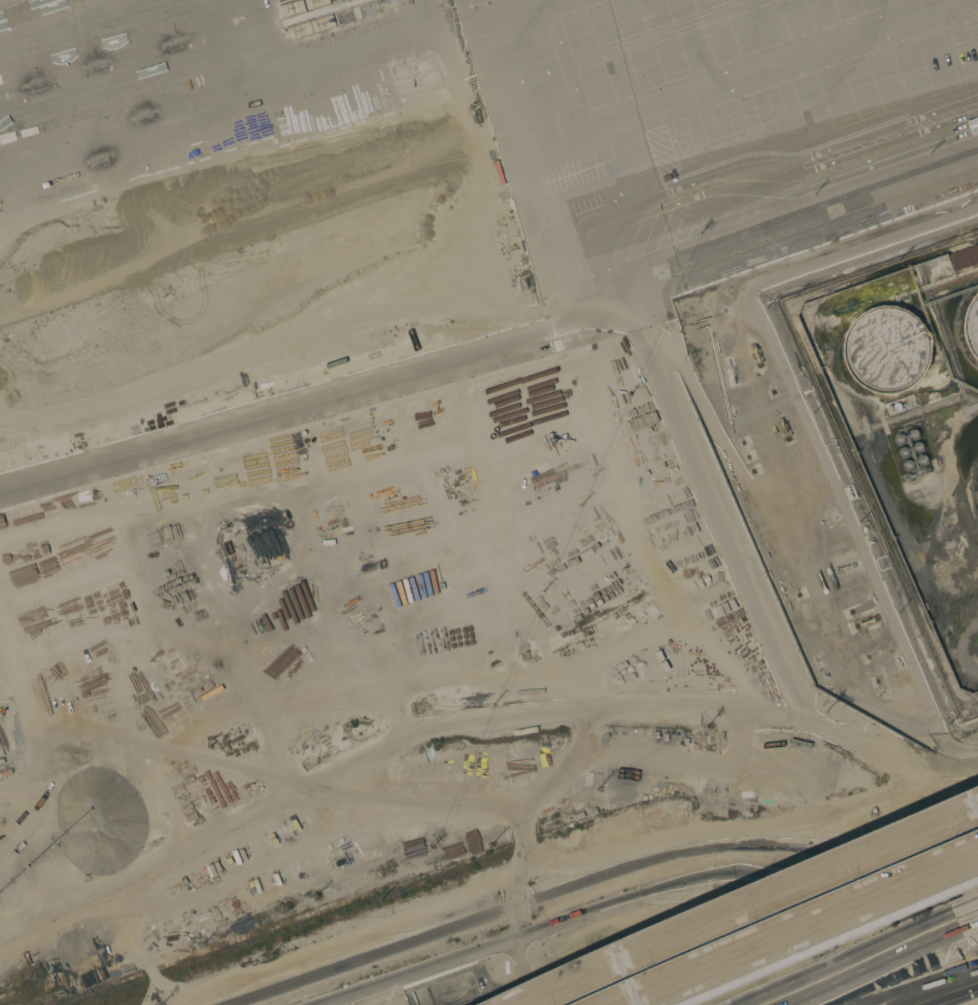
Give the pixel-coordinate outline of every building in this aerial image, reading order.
[(975,295),(977,292),(977,361),(974,357),(969,349),(965,340),(963,331),(963,321),(965,311),(969,302),(975,295)] [(885,395),(872,393),(861,387),(852,378),(845,367),(842,355),(843,342),(847,330),(854,319),(864,311),(876,307),(889,305),(901,308),(913,314),(922,322),(928,333),(931,346),(931,358),(927,371),(919,381),(909,389),(898,394),(885,395)] [(287,867),(291,877),(301,873),(297,863),(287,867)]
